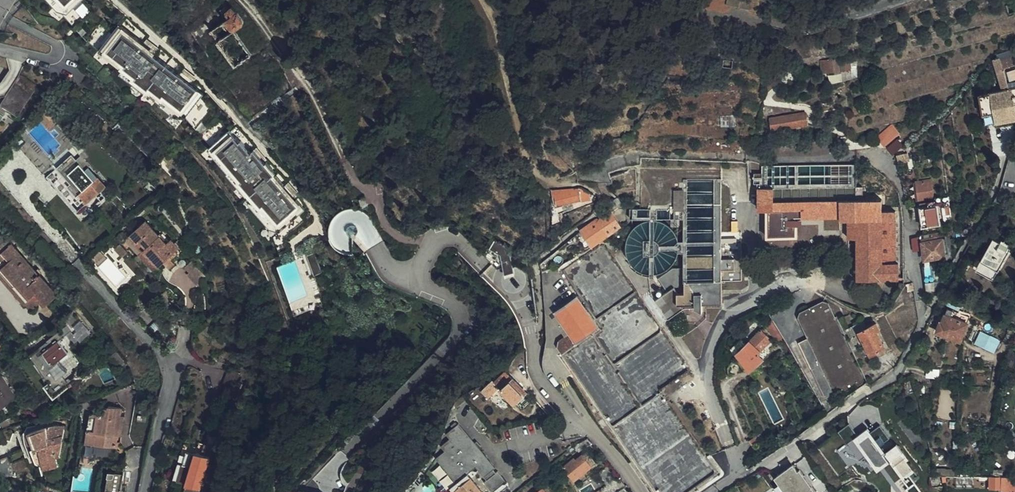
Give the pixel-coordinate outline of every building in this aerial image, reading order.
[(81,0),(73,0),(69,4),(59,0),(49,0),(68,22),(86,6),(81,0)] [(468,0),(463,0),(460,2),(468,16),(475,12),(468,0)] [(254,53),(236,29),(247,22),(235,5),(227,10),(231,15),(213,28),(238,64),(254,53)] [(110,33),(98,24),(84,41),(96,51),(101,45),(110,33)] [(139,45),(115,26),(110,33),(101,45),(117,58),(113,64),(120,69),(169,107),(188,111),(198,97),(201,93),(189,84),(192,81),(179,71),(177,74),(152,55),(155,52),(142,42),(139,45)] [(117,58),(101,45),(96,51),(113,64),(117,58)] [(982,93),(984,112),(994,111),(995,121),(1014,119),(1014,89),(1012,89),(1011,83),(1006,66),(1014,64),(1014,54),(998,58),(1005,89),(992,90),(992,92),(982,93)] [(844,63),(835,59),(819,62),(821,72),(840,69),(845,68),(844,63)] [(854,62),(848,63),(849,68),(845,68),(840,69),(840,73),(841,80),(857,76),(854,62)] [(15,75),(6,69),(0,78),(0,96),(2,95),(15,75)] [(169,107),(120,69),(116,73),(172,116),(183,117),(188,111),(169,107)] [(840,73),(828,75),(830,83),(841,80),(840,73)] [(32,86),(15,75),(2,95),(0,98),(0,105),(13,114),(32,86)] [(210,109),(198,97),(188,111),(183,117),(196,128),(210,109)] [(55,121),(42,107),(36,113),(45,123),(51,125),(55,121)] [(994,111),(984,112),(985,122),(987,121),(995,121),(994,111)] [(808,126),(806,112),(769,118),(771,131),(808,126)] [(137,120),(136,124),(137,127),(139,129),(142,130),(146,130),(148,128),(150,125),(150,122),(148,119),(145,117),(142,116),(139,118),(137,120)] [(734,116),(721,117),(722,125),(735,124),(734,116)] [(225,134),(214,119),(195,135),(206,151),(212,146),(225,134)] [(883,144),(900,136),(896,125),(878,133),(883,144)] [(239,143),(228,131),(225,134),(212,146),(226,162),(221,167),(228,175),(271,221),(279,249),(286,247),(284,236),(307,210),(296,199),(299,196),(288,184),(285,187),(274,175),(276,174),(254,150),(252,153),(241,141),(239,143)] [(896,153),(902,148),(895,140),(887,148),(894,155),(896,153)] [(760,153),(760,144),(751,144),(751,153),(760,153)] [(226,162),(212,146),(206,151),(221,167),(226,162)] [(51,158),(41,148),(32,157),(41,167),(51,158)] [(85,171),(74,160),(71,156),(47,178),(77,213),(104,187),(87,169),(85,171)] [(77,157),(74,160),(85,171),(87,169),(77,157)] [(932,199),(930,179),(916,182),(918,201),(932,199)] [(669,318),(686,307),(697,307),(704,311),(705,304),(723,303),(723,281),(742,281),(740,251),(722,251),(720,180),(685,181),(685,189),(686,208),(675,209),(634,209),(635,219),(686,218),(688,268),(673,268),(660,278),(668,291),(656,299),(669,318)] [(863,186),(856,186),(856,199),(772,200),(772,186),(763,186),(757,186),(757,210),(765,210),(765,237),(796,237),(795,217),(839,216),(839,220),(847,220),(847,239),(855,238),(856,278),(898,278),(898,263),(895,263),(894,211),(881,211),(881,199),(863,199),(863,186)] [(572,188),(550,190),(553,203),(554,212),(561,211),(561,206),(571,205),(571,208),(580,207),(580,203),(578,189),(572,188)] [(578,189),(580,203),(593,201),(591,194),(586,191),(582,189),(578,189)] [(686,208),(685,189),(675,190),(675,209),(686,208)] [(940,224),(937,202),(920,205),(923,227),(940,224)] [(601,220),(599,218),(580,230),(581,231),(592,247),(607,236),(606,235),(614,229),(615,231),(619,227),(617,224),(625,219),(624,212),(619,210),(616,210),(612,213),(601,220)] [(677,259),(678,256),(679,253),(680,250),(680,247),(680,244),(679,241),(678,238),(677,235),(675,232),(673,229),(671,227),(669,225),(666,223),(663,222),(660,221),(657,220),(654,220),(650,220),(647,221),(644,222),(641,223),(638,225),(636,227),(634,229),(632,231),(630,234),(629,237),(628,240),(627,243),(627,247),(627,250),(627,253),(628,256),(630,259),(631,262),(633,264),(636,266),(638,268),(641,270),(644,271),(647,272),(650,273),(653,273),(656,273),(659,272),(662,272),(665,270),(668,269),(671,267),(673,264),(675,262),(677,259)] [(177,253),(175,251),(166,241),(159,234),(155,237),(150,230),(152,229),(145,221),(130,235),(131,236),(123,244),(151,274),(162,263),(164,265),(170,259),(177,253)] [(963,235),(967,235),(971,226),(963,227),(963,235)] [(943,230),(921,232),(924,258),(945,255),(943,230)] [(12,245),(2,234),(0,237),(0,255),(12,245)] [(175,251),(179,247),(174,241),(170,238),(166,241),(175,251)] [(993,277),(1006,252),(1003,251),(1007,245),(1008,242),(999,238),(997,241),(991,238),(976,268),(993,277)] [(518,264),(530,274),(529,267),(526,260),(522,256),(516,252),(505,245),(496,240),(486,256),(499,270),(504,269),(506,273),(515,270),(514,265),(518,264)] [(127,251),(119,243),(114,248),(121,256),(127,251)] [(21,292),(19,294),(32,309),(44,298),(48,303),(60,292),(42,272),(39,275),(12,245),(0,255),(0,269),(21,292)] [(105,255),(101,251),(93,258),(97,262),(105,255)] [(301,258),(297,259),(311,294),(293,302),(297,313),(326,301),(308,255),(301,258)] [(543,268),(542,270),(542,273),(550,266),(549,261),(553,256),(552,255),(541,263),(541,267),(543,268)] [(562,257),(559,256),(556,257),(554,259),(554,263),(557,265),(560,265),(563,264),(564,260),(562,257)] [(170,259),(164,265),(167,269),(174,263),(170,259)] [(196,283),(204,277),(205,275),(192,260),(191,261),(185,267),(189,272),(187,274),(196,283)] [(962,287),(966,282),(960,278),(956,283),(962,287)] [(915,290),(913,281),(904,282),(908,291),(915,290)] [(110,292),(116,298),(120,294),(114,288),(110,292)] [(61,317),(73,306),(60,292),(48,303),(61,317)] [(598,329),(576,298),(555,313),(570,333),(559,341),(559,346),(564,353),(598,329)] [(960,308),(962,303),(953,298),(950,304),(960,308)] [(176,304),(171,299),(168,301),(173,307),(176,304)] [(864,379),(828,302),(822,299),(798,311),(797,317),(808,340),(819,362),(820,364),(834,394),(839,395),(863,383),(864,379)] [(163,313),(152,300),(143,309),(155,322),(157,320),(159,322),(161,320),(159,317),(163,313)] [(783,310),(779,304),(769,311),(773,318),(783,310)] [(948,307),(942,320),(942,322),(940,322),(936,330),(940,332),(960,339),(967,322),(969,315),(948,307)] [(85,326),(74,316),(63,328),(74,339),(85,326)] [(865,325),(861,319),(857,322),(854,323),(859,332),(869,354),(883,346),(875,329),(876,328),(873,321),(865,325)] [(780,333),(772,320),(764,327),(775,339),(780,333)] [(854,323),(846,327),(850,336),(859,332),(854,323)] [(740,339),(735,344),(740,349),(735,353),(749,372),(763,360),(757,355),(771,342),(761,331),(745,345),(740,339)] [(995,352),(1001,340),(982,331),(976,343),(995,352)] [(53,340),(55,338),(57,337),(52,332),(50,333),(42,341),(44,343),(42,344),(41,343),(29,355),(53,380),(65,369),(56,360),(50,353),(58,345),(53,340)] [(779,343),(785,341),(780,333),(775,339),(779,343)] [(819,362),(808,340),(800,343),(811,366),(819,362)] [(740,349),(735,344),(730,348),(735,353),(740,349)] [(65,352),(58,345),(50,353),(56,360),(65,352)] [(834,394),(820,364),(812,368),(826,397),(827,397),(834,394)] [(912,374),(914,373),(917,367),(906,364),(903,371),(912,374)] [(505,371),(493,380),(498,385),(509,375),(505,371)] [(71,381),(62,372),(53,380),(49,385),(57,394),(71,381)] [(1,374),(0,375),(0,408),(16,397),(1,374)] [(498,385),(493,380),(478,387),(488,400),(499,389),(514,404),(526,394),(509,375),(498,385)] [(594,394),(622,436),(630,430),(624,421),(646,407),(637,394),(643,390),(634,376),(603,396),(600,390),(594,394)] [(814,396),(808,388),(801,393),(806,401),(814,396)] [(939,417),(953,418),(955,390),(941,389),(939,417)] [(838,403),(834,394),(827,397),(831,406),(838,403)] [(105,407),(105,409),(104,413),(100,413),(88,411),(86,432),(91,432),(90,444),(113,447),(114,440),(118,409),(105,407)] [(458,423),(444,433),(449,439),(440,445),(444,450),(436,456),(455,482),(448,487),(452,491),(479,491),(465,474),(475,466),(483,476),(495,467),(487,457),(485,458),(478,449),(481,446),(476,441),(473,443),(458,423)] [(26,432),(33,450),(37,448),(40,461),(41,468),(55,466),(53,455),(57,454),(62,425),(50,424),(49,424),(47,424),(26,432)] [(899,442),(884,450),(871,427),(838,445),(849,466),(863,459),(870,472),(893,460),(911,491),(922,491),(912,473),(915,471),(899,442)] [(764,443),(758,435),(748,443),(754,451),(764,443)] [(591,442),(586,437),(578,443),(584,448),(591,442)] [(201,443),(199,453),(209,456),(212,446),(201,443)] [(37,448),(33,450),(29,451),(31,460),(32,460),(33,461),(34,461),(35,461),(40,461),(37,448)] [(199,453),(195,452),(195,453),(185,450),(177,480),(186,482),(183,491),(199,491),(200,490),(203,490),(205,482),(202,482),(203,479),(209,456),(199,453)] [(23,458),(21,451),(8,455),(10,463),(23,458)] [(592,469),(583,457),(575,462),(574,460),(563,468),(574,482),(577,480),(583,475),(592,469)] [(774,477),(784,491),(815,491),(799,470),(797,471),(792,464),(774,477)] [(507,482),(497,470),(483,481),(491,491),(494,491),(507,482)] [(122,476),(109,473),(106,491),(120,491),(122,476)]
